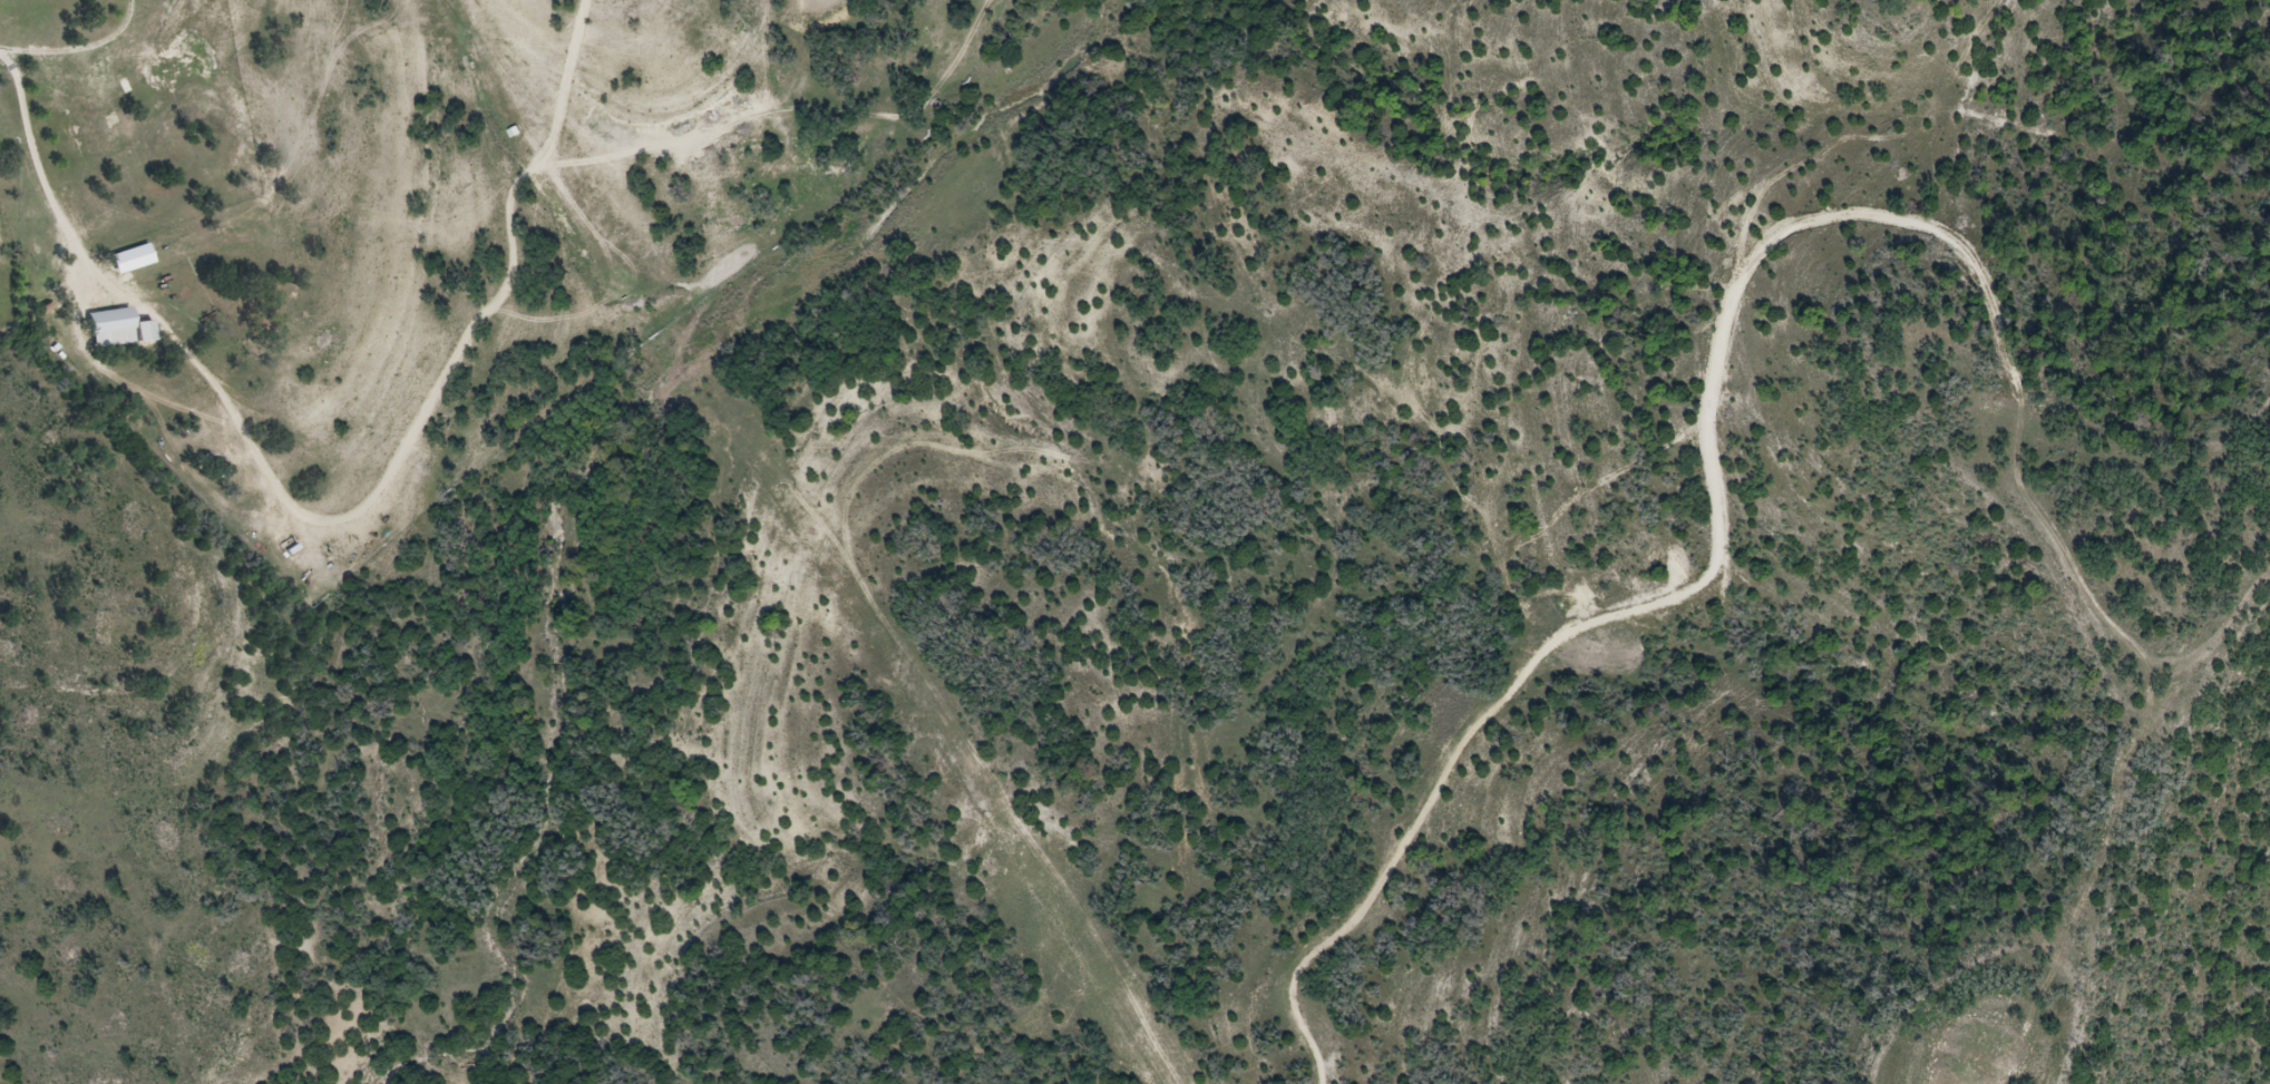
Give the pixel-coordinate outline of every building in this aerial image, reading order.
[(159,322),(140,324),(138,309),(93,315),(96,336),(142,330),(144,344),(161,342),(159,322)]
